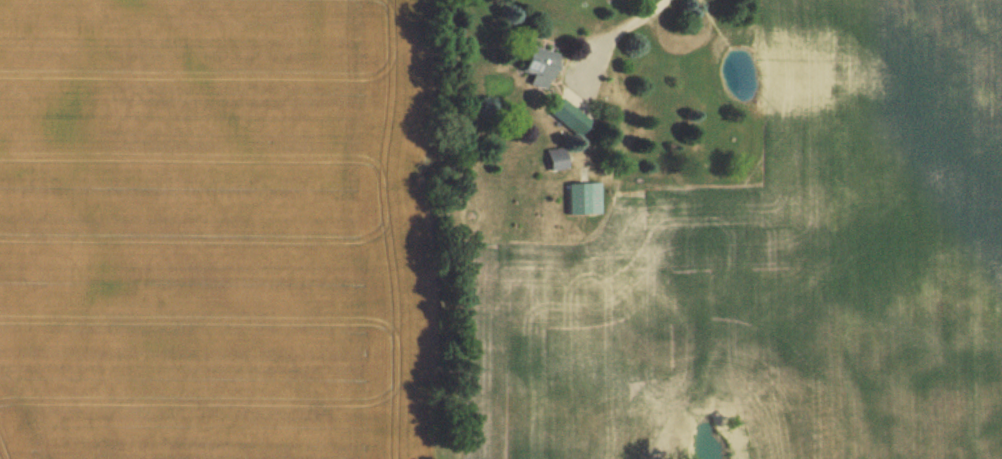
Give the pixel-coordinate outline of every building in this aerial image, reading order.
[(551,52),(521,45),(515,71),(527,73),(524,84),(542,88),(551,52)] [(584,121),(560,95),(545,109),(569,135),(584,121)] [(547,172),(564,167),(559,147),(542,151),(547,172)] [(585,183),(564,183),(565,214),(586,213),(585,183)]
